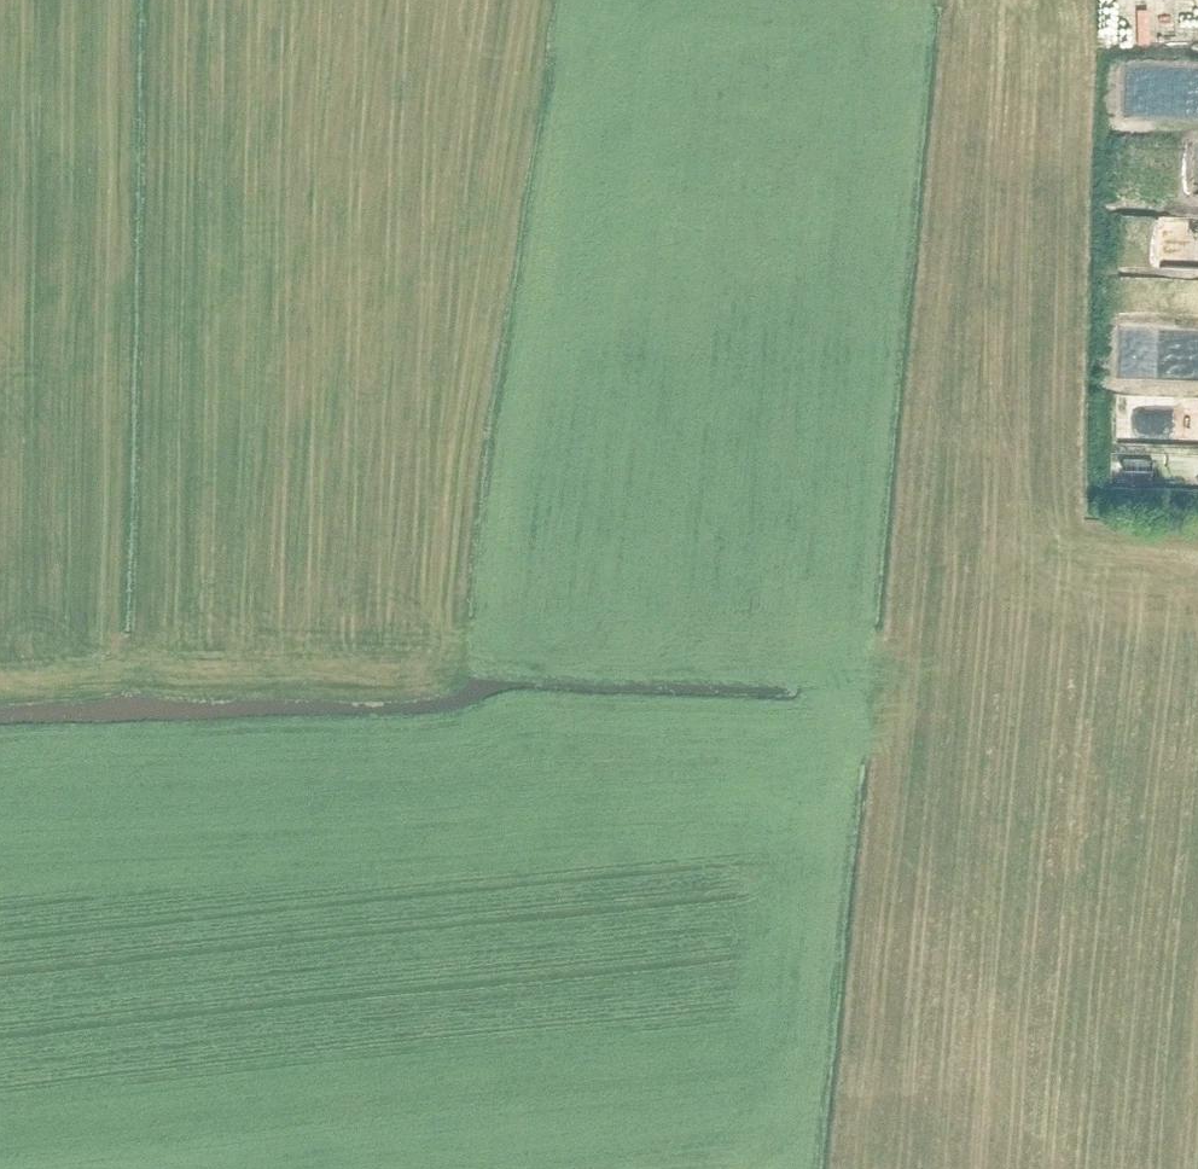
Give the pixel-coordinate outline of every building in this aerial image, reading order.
[(1197,53),(1197,15),(1150,16),(1149,0),(1111,0),(1112,56),(1197,53)] [(1130,112),(1150,112),(1151,84),(1130,84),(1130,112)] [(1129,213),(1133,265),(1197,261),(1197,208),(1129,213)] [(1171,420),(1197,421),(1197,322),(1131,319),(1129,362),(1183,364),(1182,383),(1173,382),(1171,420)] [(1127,422),(1148,420),(1145,380),(1124,382),(1127,422)]
